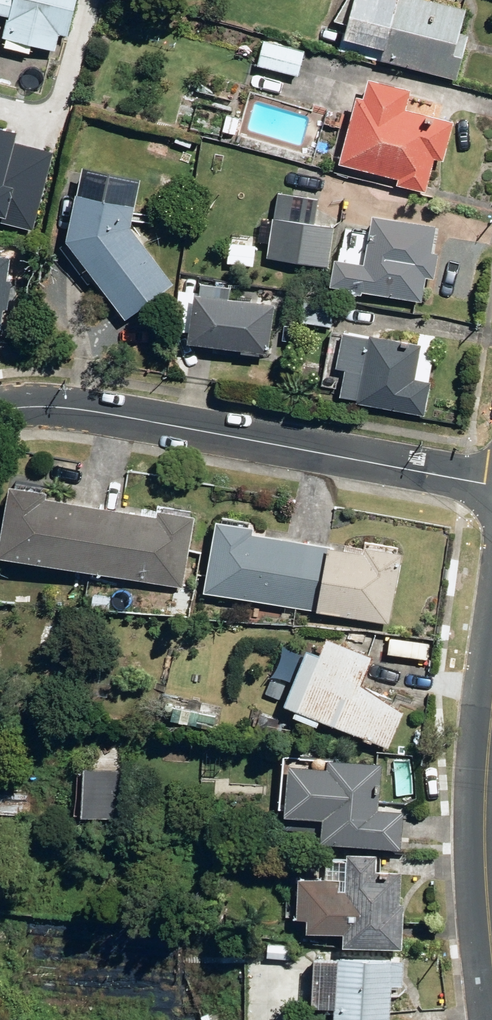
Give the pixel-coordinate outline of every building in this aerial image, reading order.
[(6,37),(57,50),(60,35),(70,36),(72,28),(88,32),(97,0),(0,0),(0,11),(13,15),(6,37)] [(459,80),(472,33),(464,31),(470,9),(436,0),(360,0),(350,38),(388,48),(385,61),(459,80)] [(260,66),(300,76),(307,51),(266,41),(260,66)] [(399,186),(427,193),(437,158),(445,161),(456,121),(408,108),(414,89),(373,77),(366,99),(361,97),(342,164),(400,180),(399,186)] [(223,132),(236,135),(240,118),(228,115),(223,132)] [(0,129),(0,217),(2,218),(1,223),(32,231),(52,155),(13,145),(16,133),(0,129)] [(66,193),(81,198),(93,161),(77,156),(66,193)] [(70,238),(126,319),(175,285),(134,227),(139,209),(83,194),(70,238)] [(333,287),(424,301),(428,278),(437,279),(441,254),(433,253),(438,226),(377,216),(369,266),(338,261),(333,287)] [(270,258),(329,267),(334,228),(276,219),(270,258)] [(0,257),(0,322),(8,258),(0,257)] [(194,346),(272,354),(278,305),(200,295),(194,346)] [(307,325),(334,328),(337,307),(310,303),(307,325)] [(359,403),(425,417),(432,384),(416,380),(423,345),(374,335),(373,338),(346,333),(339,369),(348,370),(343,396),(360,399),(359,403)] [(102,502),(43,491),(44,484),(8,477),(0,521),(0,548),(89,566),(102,502)] [(156,513),(102,502),(89,566),(180,584),(194,513),(157,506),(156,513)] [(295,603),(307,538),(249,528),(250,522),(216,515),(202,586),(295,603)] [(365,549),(307,538),(295,603),(388,620),(401,548),(366,542),(365,549)] [(57,604),(67,605),(68,588),(59,587),(57,604)] [(91,604),(108,606),(109,595),(92,592),(91,604)] [(283,708),(387,750),(401,714),(359,685),(371,657),(324,637),(316,658),(305,653),(283,708)] [(273,731),(278,716),(260,710),(255,724),(273,731)] [(320,838),(398,844),(401,806),(377,804),(381,759),(327,755),(326,761),(290,759),(284,826),(321,829),(320,838)] [(81,811),(111,812),(112,766),(82,765),(81,811)] [(341,942),(401,945),(403,900),(398,900),(399,869),(374,868),(375,851),(347,850),(346,876),(298,876),(296,914),(305,914),(305,926),(342,927),(341,942)] [(266,956),(289,957),(289,941),(267,940),(266,956)] [(391,988),(401,988),(403,965),(337,961),(333,1019),(389,1019),(391,988)]
